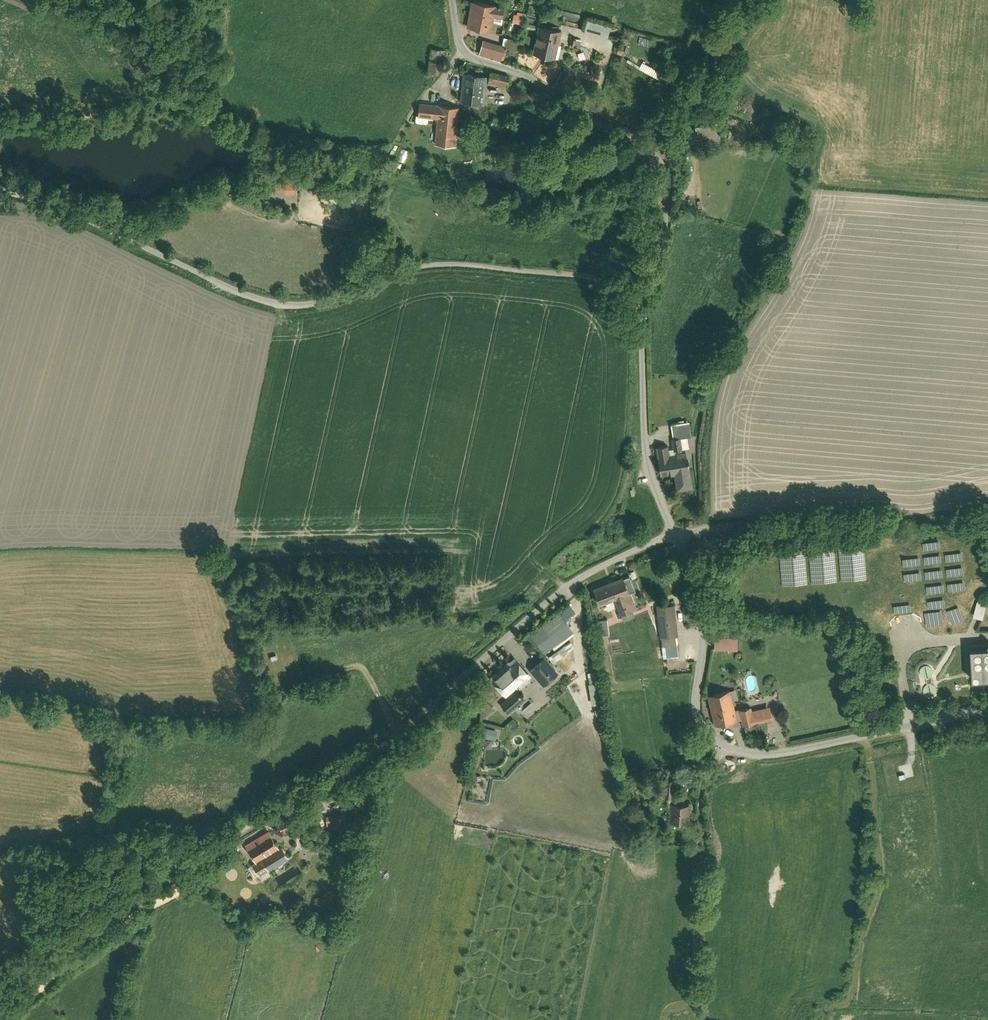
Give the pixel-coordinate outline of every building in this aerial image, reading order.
[(492,0),(474,0),(469,22),(493,27),(497,10),(507,13),(509,3),(492,0)] [(521,24),(522,19),(526,20),(528,13),(518,10),(515,22),(521,24)] [(615,20),(590,13),(587,24),(612,32),(615,20)] [(559,53),(565,25),(542,20),(537,41),(542,42),(540,49),(559,53)] [(508,32),(506,40),(510,41),(512,41),(514,33),(508,32)] [(486,35),(483,50),(507,55),(510,41),(506,40),(486,35)] [(445,45),(433,44),(431,67),(443,68),(445,45)] [(487,71),(467,68),(464,96),(484,98),(487,71)] [(493,75),(492,84),(511,87),(513,78),(493,75)] [(460,140),(463,101),(423,98),(422,110),(441,112),(439,139),(460,140)] [(508,118),(498,114),(493,124),(503,128),(508,118)] [(407,159),(399,155),(396,164),(404,167),(407,159)] [(277,177),(278,193),(299,192),(298,176),(277,177)] [(676,434),(681,433),(682,446),(692,444),(690,432),(695,432),(693,418),(674,421),(676,434)] [(694,457),(692,458),(691,447),(676,449),(675,441),(660,442),(663,470),(680,468),(682,485),(697,483),(694,457)] [(630,576),(593,591),(599,606),(614,600),(620,616),(634,611),(628,595),(636,592),(630,576)] [(977,616),(987,618),(987,611),(987,602),(980,600),(977,616)] [(679,601),(661,602),(663,633),(666,633),(680,631),(681,631),(679,601)] [(566,621),(576,614),(571,607),(561,615),(566,621)] [(605,619),(604,612),(597,613),(599,622),(597,622),(600,638),(610,636),(607,619),(605,619)] [(544,654),(572,632),(559,615),(535,633),(533,631),(530,634),(544,654)] [(682,653),(680,631),(666,633),(668,654),(682,653)] [(734,641),(711,641),(711,654),(734,654),(734,641)] [(282,647),(275,649),(277,655),(284,653),(282,647)] [(970,649),(972,680),(987,679),(987,647),(970,649)] [(543,685),(557,673),(544,658),(531,670),(543,685)] [(516,661),(494,680),(505,693),(527,674),(516,661)] [(712,690),(714,694),(731,690),(737,688),(734,679),(717,684),(718,688),(712,690)] [(714,694),(708,696),(715,726),(739,720),(731,690),(714,694)] [(508,712),(524,699),(517,691),(502,704),(508,712)] [(755,706),(744,708),(748,726),(774,720),(770,706),(756,709),(755,706)] [(488,738),(490,730),(482,728),(480,736),(488,738)] [(489,738),(498,740),(500,731),(492,729),(489,738)] [(775,742),(776,747),(791,744),(790,739),(775,742)] [(679,795),(678,785),(666,786),(666,795),(679,795)] [(693,800),(675,798),(673,816),(681,817),(691,818),(693,800)] [(283,831),(293,825),(288,816),(278,821),(283,831)] [(346,827),(345,817),(327,819),(328,829),(346,827)] [(268,869),(288,857),(281,847),(279,848),(268,831),(246,845),(257,862),(253,865),(259,874),(268,868),(268,869)]
